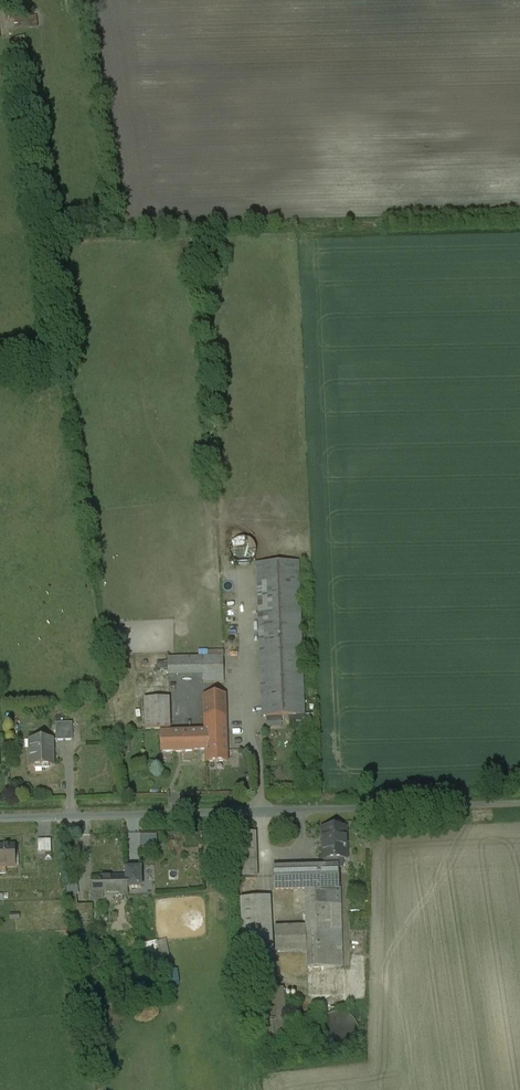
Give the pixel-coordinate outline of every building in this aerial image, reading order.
[(37,14),(16,16),(16,24),(38,22),(37,14)] [(250,563),(253,560),(255,557),(255,553),(254,549),(252,545),(248,542),(244,541),(240,541),(236,543),(233,546),(231,550),(230,554),(231,558),(233,561),(236,564),(239,565),(243,566),(247,565),(250,563)] [(299,564),(257,565),(262,719),(304,718),(299,564)] [(204,659),(168,660),(168,676),(203,675),(204,659)] [(223,659),(204,659),(203,675),(224,675),(223,659)] [(224,675),(203,675),(204,683),(224,683),(224,675)] [(225,697),(205,697),(206,750),(207,762),(227,762),(225,697)] [(169,699),(146,700),(146,730),(170,729),(169,699)] [(72,723),(56,724),(56,741),(73,741),(72,723)] [(206,732),(162,733),(163,753),(193,752),(193,750),(206,750),(206,732)] [(53,740),(30,741),(31,767),(54,767),(53,740)] [(346,828),(322,829),(323,859),(324,859),(324,868),(324,869),(339,869),(344,869),(343,859),(347,859),(346,828)] [(255,833),(233,834),(234,879),(257,878),(255,833)] [(0,848),(0,867),(16,867),(15,847),(0,848)] [(142,868),(125,869),(126,891),(142,890),(142,868)] [(324,868),(273,870),(273,891),(306,889),(308,969),(342,968),(340,905),(341,905),(340,888),(339,888),(339,869),(324,869),(324,868)] [(128,877),(92,878),(93,901),(104,901),(104,896),(129,896),(128,877)] [(262,898),(241,899),(245,959),(265,958),(262,898)] [(93,906),(76,906),(76,932),(94,932),(93,906)] [(305,927),(275,928),(276,953),(306,952),(305,927)] [(283,990),(256,993),(262,1040),(289,1037),(283,990)] [(315,1019),(316,1015),(315,1010),(312,1006),(308,1004),(304,1003),(299,1004),(295,1007),(293,1011),(292,1015),(293,1020),(296,1024),(300,1026),(304,1027),(309,1026),(313,1023),(315,1019)]
